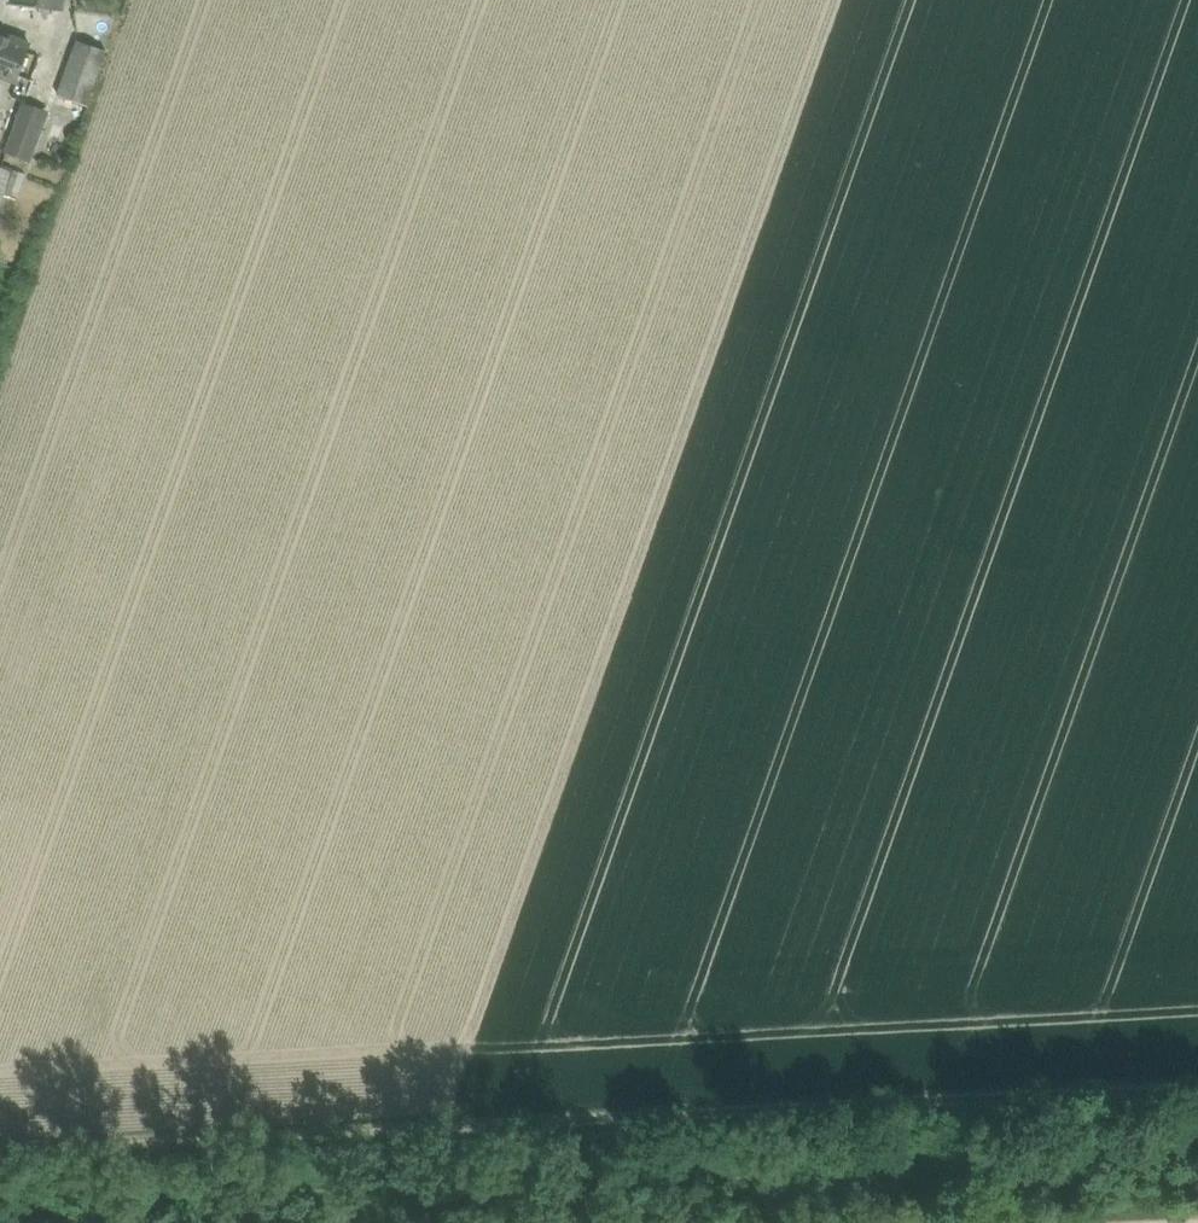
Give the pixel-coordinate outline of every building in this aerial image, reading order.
[(8,7),(39,10),(39,9),(64,12),(65,0),(8,0),(8,7)] [(0,36),(0,78),(15,84),(29,48),(0,36)] [(104,55),(77,44),(56,98),(85,110),(104,55)] [(42,121),(19,112),(3,152),(26,161),(42,121)] [(2,227),(20,174),(0,167),(0,227),(2,227)]
